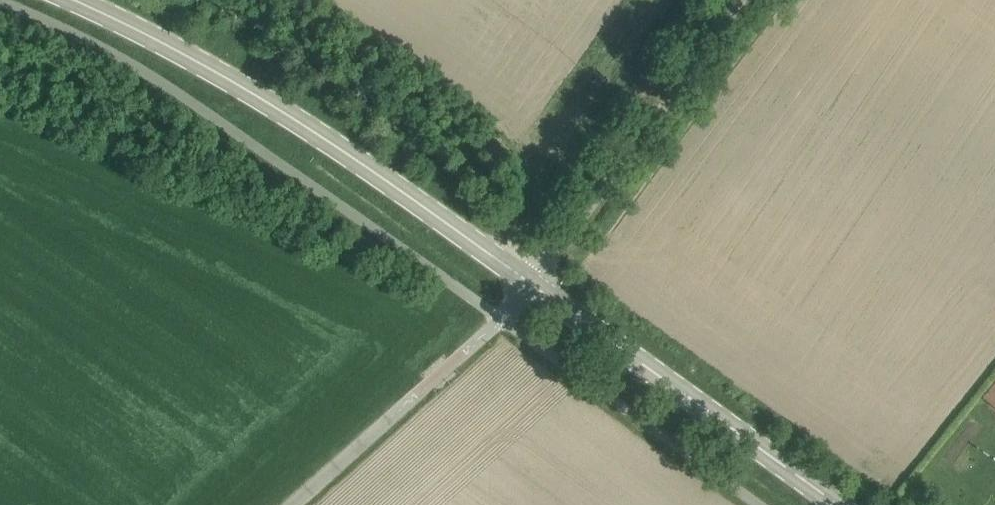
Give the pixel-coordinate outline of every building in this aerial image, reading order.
[(981,398),(994,407),(994,381),(981,398)]
